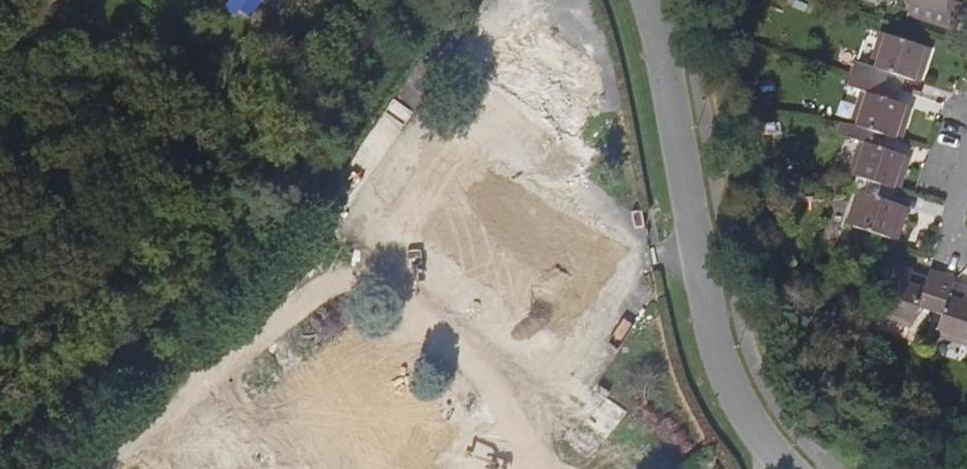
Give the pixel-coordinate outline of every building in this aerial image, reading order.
[(229,4),(251,18),(263,0),(231,0),(229,4)] [(945,11),(913,1),(909,14),(952,28),(962,2),(961,0),(949,0),(945,11)] [(913,1),(945,11),(949,0),(913,0),(913,1)] [(574,128),(607,76),(519,20),(486,71),(574,128)] [(849,57),(845,69),(886,83),(891,70),(920,79),(930,47),(883,30),(872,63),(849,57)] [(862,88),(852,122),(885,133),(900,138),(912,105),(882,95),(886,83),(845,69),(842,80),(862,88)] [(851,173),(860,176),(884,184),(900,190),(911,157),(881,146),(885,133),(852,122),(845,122),(842,133),(862,139),(851,173)] [(880,198),(884,184),(860,176),(855,189),(864,192),(852,225),(899,242),(911,208),(880,198)] [(635,227),(645,225),(643,214),(633,215),(635,227)] [(920,306),(931,311),(943,276),(931,272),(925,292),(911,287),(916,274),(897,268),(879,319),(912,331),(920,306)] [(943,276),(931,311),(945,315),(937,339),(966,349),(966,295),(964,305),(950,300),(956,280),(943,276)]
